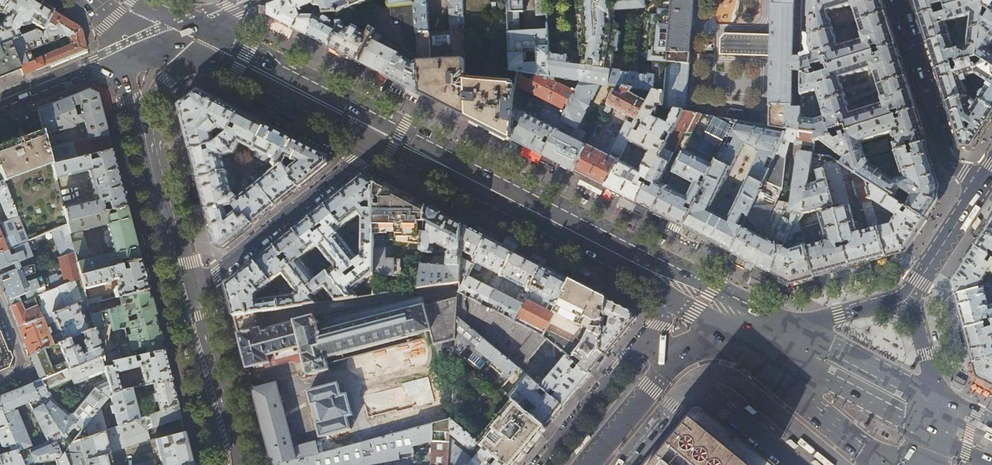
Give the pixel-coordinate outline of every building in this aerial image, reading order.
[(0,13),(5,16),(0,24),(0,45),(9,41),(20,37),(17,30),(21,23),(22,24),(26,23),(28,21),(37,27),(35,30),(38,32),(52,10),(36,0),(8,0),(0,13)] [(0,13),(8,0),(0,0),(0,13)] [(269,5),(269,16),(294,29),(309,36),(315,15),(316,11),(316,6),(317,2),(316,0),(282,0),(269,5)] [(317,2),(316,6),(324,7),(324,9),(325,14),(336,13),(337,14),(339,14),(354,8),(351,0),(316,0),(317,2)] [(415,4),(417,34),(430,34),(427,0),(415,0),(415,4)] [(450,29),(464,26),(463,0),(449,0),(450,29)] [(523,7),(523,0),(507,0),(508,8),(519,8),(523,7)] [(537,16),(547,15),(546,0),(536,0),(537,16)] [(567,64),(568,58),(550,54),(551,77),(552,77),(583,82),(602,85),(620,87),(636,89),(639,90),(657,92),(666,94),(674,0),(577,0),(578,16),(582,16),(583,33),(579,33),(580,50),(584,51),(582,66),(567,64)] [(666,94),(665,107),(665,109),(677,111),(686,113),(687,113),(692,54),(691,54),(696,0),(674,0),(666,94)] [(720,19),(738,20),(738,0),(720,0),(720,19)] [(803,71),(803,59),(803,58),(795,58),(796,0),(773,0),(773,35),(726,34),(721,38),(721,55),(772,56),(770,127),(788,130),(801,132),(802,121),(802,110),(802,108),(794,108),(794,72),(803,71)] [(810,2),(809,38),(834,30),(829,13),(852,6),(858,22),(886,13),(882,0),(817,0),(810,2)] [(914,2),(918,16),(971,0),(913,0),(914,2)] [(972,0),(971,0),(918,16),(923,31),(927,43),(951,36),(947,23),(970,15),(968,31),(980,27),(983,7),(984,2),(974,5),(972,0)] [(984,2),(983,7),(991,13),(991,0),(984,0),(984,2)] [(415,4),(391,7),(391,21),(401,20),(402,38),(404,38),(405,51),(412,54),(419,53),(417,34),(415,4)] [(983,7),(980,27),(976,57),(991,67),(991,54),(987,50),(991,43),(991,13),(983,7)] [(548,31),(520,33),(519,8),(508,8),(512,72),(520,73),(549,77),(551,77),(550,54),(548,31)] [(38,32),(35,30),(20,37),(9,41),(20,69),(23,75),(58,61),(86,49),(80,27),(68,20),(52,10),(38,32)] [(315,15),(309,36),(317,40),(331,47),(341,28),(339,23),(337,14),(336,13),(325,14),(322,15),(315,15)] [(888,20),(886,13),(858,22),(863,39),(840,47),(834,30),(809,38),(809,46),(811,56),(803,59),(803,71),(803,74),(811,71),(814,71),(813,66),(828,62),(829,66),(896,45),(888,20)] [(339,23),(341,28),(331,47),(344,54),(360,62),(371,40),(376,30),(371,28),(368,34),(368,35),(360,31),(361,29),(356,27),(355,29),(352,27),(348,29),(345,27),(343,22),(339,23)] [(464,26),(450,29),(430,34),(417,34),(419,53),(422,94),(429,97),(447,107),(469,118),(467,82),(464,26)] [(976,57),(980,27),(968,31),(966,47),(955,50),(951,36),(927,43),(931,56),(935,70),(976,58),(976,57)] [(401,55),(371,40),(360,62),(374,69),(389,77),(401,55)] [(9,41),(0,45),(0,77),(20,69),(9,41)] [(896,45),(829,66),(826,67),(827,71),(812,76),(811,71),(803,74),(803,95),(817,90),(821,104),(846,96),(841,78),(873,69),(878,86),(906,77),(901,62),(896,45)] [(422,94),(419,53),(412,54),(405,51),(401,55),(389,77),(394,80),(422,94)] [(976,57),(976,58),(974,73),(988,83),(977,100),(991,109),(991,67),(976,57)] [(974,73),(976,58),(935,70),(941,87),(946,103),(968,97),(962,78),(974,74),(974,73)] [(583,82),(552,77),(549,82),(547,80),(549,77),(520,73),(520,80),(519,87),(545,100),(544,103),(544,107),(545,109),(540,121),(521,112),(523,109),(524,98),(518,97),(513,140),(530,149),(544,156),(583,82)] [(911,93),(906,77),(878,86),(884,103),(852,113),(846,96),(821,104),(825,117),(815,120),(802,121),(801,132),(816,134),(815,141),(818,140),(831,136),(848,131),(916,109),(911,93)] [(520,80),(467,82),(469,118),(479,123),(504,135),(513,140),(518,97),(519,87),(520,80)] [(583,82),(544,156),(557,163),(560,164),(576,172),(589,147),(582,143),(587,133),(580,129),(602,85),(583,82)] [(607,188),(621,161),(622,158),(630,145),(631,142),(651,103),(633,95),(636,89),(620,87),(607,112),(611,114),(614,108),(637,120),(635,126),(629,123),(621,138),(618,137),(617,139),(616,138),(607,155),(589,146),(589,147),(576,172),(583,176),(589,179),(603,187),(607,188)] [(97,94),(97,93),(88,89),(58,101),(37,109),(43,129),(44,134),(75,126),(74,124),(84,121),(88,137),(89,138),(108,134),(103,117),(97,94)] [(229,134),(241,111),(220,100),(200,90),(180,106),(186,129),(192,151),(217,144),(223,139),(224,138),(222,136),(215,140),(214,134),(220,129),(221,129),(220,130),(224,132),(224,131),(229,134)] [(653,100),(657,92),(639,90),(638,93),(653,100)] [(803,95),(802,108),(802,110),(802,121),(815,120),(825,117),(821,104),(817,90),(803,95)] [(619,195),(623,196),(638,204),(648,186),(648,185),(643,183),(645,178),(650,181),(671,141),(666,138),(669,132),(674,135),(686,113),(677,111),(670,124),(663,120),(662,121),(657,118),(660,112),(660,109),(659,107),(665,107),(666,94),(657,92),(653,100),(651,103),(631,142),(651,153),(642,172),(621,161),(607,188),(619,195)] [(109,116),(104,96),(99,94),(97,94),(103,117),(109,116)] [(968,97),(946,103),(952,123),(960,148),(973,150),(989,125),(991,120),(991,109),(977,100),(972,108),(968,97)] [(916,109),(848,131),(849,135),(836,139),(831,136),(818,140),(844,158),(841,163),(847,167),(868,161),(862,142),(895,132),(895,133),(893,134),(894,138),(892,138),(896,152),(927,143),(922,127),(916,109)] [(254,118),(241,111),(229,134),(224,138),(223,139),(234,153),(240,142),(245,145),(244,148),(254,153),(255,150),(268,125),(254,118)] [(729,120),(687,113),(686,113),(674,135),(671,141),(650,181),(650,182),(657,185),(655,190),(648,186),(638,204),(646,208),(655,213),(668,188),(661,183),(686,134),(695,134),(689,146),(719,161),(726,148),(731,137),(739,122),(729,120)] [(729,120),(739,122),(748,123),(749,116),(730,113),(729,120)] [(286,127),(272,120),(269,125),(283,132),(286,127)] [(770,158),(774,160),(788,130),(770,127),(748,123),(739,122),(731,137),(736,140),(730,150),(726,148),(719,161),(716,166),(685,228),(701,237),(707,240),(718,245),(733,253),(770,170),(765,168),(770,158)] [(269,125),(268,125),(255,150),(263,154),(261,159),(268,162),(270,158),(277,161),(275,165),(277,168),(278,168),(283,164),(284,164),(285,164),(292,164),(292,159),(294,155),(289,152),(296,139),(283,132),(269,125)] [(44,134),(43,129),(16,139),(2,144),(0,145),(0,173),(18,216),(28,241),(51,232),(68,225),(66,220),(63,207),(55,178),(52,164),(47,147),(44,134)] [(816,134),(801,132),(788,130),(774,160),(770,170),(733,253),(749,261),(753,263),(756,265),(773,273),(790,235),(800,221),(804,215),(805,214),(809,186),(813,154),(801,152),(798,154),(791,205),(778,202),(783,190),(784,179),(789,180),(791,160),(786,159),(791,143),(815,147),(815,141),(816,134)] [(112,149),(108,134),(89,138),(88,137),(47,147),(52,164),(112,149)] [(314,142),(299,135),(296,139),(311,147),(314,143),(314,142)] [(234,153),(223,139),(217,144),(192,151),(194,159),(195,165),(200,180),(232,171),(228,155),(234,153)] [(296,139),(289,152),(294,155),(292,159),(299,163),(292,169),(298,176),(293,180),(300,187),(306,183),(313,176),(329,164),(328,155),(326,154),(311,147),(296,139)] [(334,155),(333,152),(314,142),(314,143),(328,150),(326,154),(328,155),(329,164),(313,176),(314,177),(331,162),(331,156),(334,155)] [(328,150),(314,143),(311,147),(326,154),(328,150)] [(927,143),(896,152),(904,177),(895,180),(869,165),(868,161),(847,167),(853,171),(866,180),(906,206),(910,209),(926,221),(926,220),(936,206),(939,201),(940,187),(937,176),(933,162),(927,143)] [(632,146),(630,145),(622,158),(625,159),(628,158),(633,150),(632,146)] [(112,149),(52,164),(55,178),(88,170),(96,198),(63,207),(66,220),(126,205),(112,149)] [(261,159),(263,154),(255,150),(254,153),(253,155),(261,159)] [(671,183),(668,188),(655,213),(669,220),(685,228),(716,166),(687,151),(675,174),(696,185),(690,196),(687,197),(673,190),(675,185),(671,183)] [(557,163),(544,156),(541,164),(554,171),(557,163)] [(823,164),(834,206),(834,208),(835,211),(851,206),(839,162),(831,157),(824,156),(821,156),(823,164)] [(290,170),(285,164),(284,164),(283,164),(278,168),(277,168),(258,183),(277,206),(288,196),(300,187),(293,180),(298,176),(292,169),(290,170)] [(819,184),(809,186),(805,214),(834,206),(823,164),(816,167),(820,180),(819,184)] [(194,182),(200,180),(195,165),(190,166),(194,182)] [(237,187),(232,171),(200,180),(200,181),(204,197),(205,200),(207,211),(221,207),(222,212),(227,211),(232,213),(234,206),(234,205),(234,203),(239,199),(236,196),(237,195),(233,196),(231,189),(237,187)] [(871,200),(866,180),(853,171),(861,203),(863,202),(871,200)] [(8,220),(18,216),(0,173),(0,201),(8,220)] [(344,190),(326,204),(344,226),(359,214),(363,218),(363,244),(375,244),(376,180),(368,176),(364,174),(344,190)] [(600,194),(603,187),(589,179),(583,176),(579,183),(600,194)] [(424,244),(428,207),(428,206),(418,202),(391,188),(376,180),(375,244),(374,274),(374,276),(401,276),(401,260),(388,260),(388,250),(386,250),(386,241),(413,241),(413,244),(424,244)] [(866,180),(871,200),(886,257),(896,254),(905,252),(915,237),(926,221),(910,209),(906,215),(902,212),(906,206),(866,180)] [(204,197),(200,181),(194,182),(198,198),(204,197)] [(258,183),(239,199),(234,203),(234,205),(234,206),(239,212),(236,214),(242,221),(247,218),(254,224),(265,215),(277,206),(258,183)] [(634,211),(638,204),(623,196),(619,204),(634,211)] [(871,200),(863,202),(871,230),(862,232),(861,228),(859,226),(857,227),(851,206),(835,211),(843,243),(853,241),(855,245),(845,248),(850,267),(851,267),(870,261),(873,260),(877,259),(885,257),(886,257),(871,200)] [(319,210),(310,217),(328,239),(338,231),(344,226),(326,204),(319,210)] [(134,236),(126,205),(66,220),(68,225),(80,274),(122,264),(126,263),(140,259),(134,236)] [(229,219),(227,211),(222,212),(221,207),(207,211),(210,220),(216,245),(225,247),(237,238),(254,224),(247,218),(242,221),(236,214),(229,219)] [(449,217),(428,207),(424,244),(423,253),(434,254),(435,245),(439,244),(441,246),(448,250),(450,250),(452,252),(449,254),(449,266),(461,267),(461,259),(462,250),(464,225),(449,217)] [(835,211),(821,215),(823,223),(802,228),(814,276),(833,271),(850,267),(845,248),(843,243),(835,211)] [(28,241),(18,216),(8,220),(1,223),(7,237),(3,238),(7,249),(8,249),(28,241)] [(303,223),(295,230),(312,250),(318,245),(335,266),(345,259),(328,239),(310,217),(303,223)] [(977,243),(975,246),(991,258),(991,220),(977,243)] [(802,228),(800,221),(790,235),(773,273),(779,276),(782,278),(791,283),(802,280),(814,276),(802,228)] [(80,274),(68,225),(51,232),(52,235),(59,255),(55,257),(56,259),(58,259),(64,282),(65,284),(81,278),(80,274)] [(476,231),(464,225),(462,250),(465,252),(477,259),(488,237),(478,232),(476,231)] [(500,236),(479,226),(476,231),(478,232),(488,237),(497,242),(500,236)] [(697,244),(701,237),(685,228),(681,236),(697,244)] [(285,237),(275,245),(315,294),(316,295),(326,287),(338,301),(351,299),(328,271),(318,280),(306,265),(308,263),(309,260),(305,256),(312,250),(295,230),(285,237)] [(359,259),(338,231),(328,239),(345,259),(363,282),(374,274),(375,244),(363,244),(363,257),(359,259)] [(45,237),(52,235),(51,232),(28,241),(8,249),(10,254),(15,253),(17,252),(19,257),(46,246),(45,245),(43,238),(45,237)] [(146,257),(140,235),(134,236),(140,259),(146,257)] [(504,245),(497,242),(488,237),(477,259),(475,263),(498,273),(494,280),(493,279),(489,286),(496,290),(503,276),(516,251),(504,245)] [(266,253),(256,261),(273,282),(280,276),(283,273),(288,280),(298,292),(294,295),(280,297),(282,309),(316,304),(311,297),(315,294),(275,245),(266,253)] [(975,246),(967,258),(952,282),(955,295),(991,286),(991,281),(989,282),(988,281),(986,283),(983,280),(989,271),(991,273),(991,258),(975,246)] [(8,249),(7,249),(0,252),(0,283),(10,306),(38,295),(34,285),(32,280),(19,283),(15,268),(10,254),(8,249)] [(522,254),(516,251),(503,276),(524,287),(531,290),(544,266),(531,259),(522,254)] [(475,263),(477,259),(465,252),(465,255),(468,258),(468,263),(473,266),(475,263)] [(746,268),(749,261),(733,253),(729,260),(746,268)] [(546,261),(533,254),(531,259),(544,266),(546,261)] [(885,257),(877,259),(879,266),(887,264),(885,257)] [(33,265),(37,276),(55,271),(52,258),(40,263),(39,261),(36,262),(34,262),(33,265)] [(140,259),(126,263),(127,268),(123,269),(122,264),(80,274),(81,278),(84,288),(107,282),(107,280),(116,278),(118,285),(115,286),(113,289),(115,297),(119,296),(132,293),(130,287),(135,285),(136,291),(148,289),(140,259)] [(363,282),(345,259),(335,266),(328,271),(351,299),(359,298),(354,290),(363,282)] [(468,263),(461,259),(461,267),(460,276),(466,280),(468,276),(473,266),(468,263)] [(273,282),(256,261),(242,272),(226,284),(230,297),(235,316),(257,313),(282,309),(280,297),(257,300),(256,295),(273,282)] [(870,261),(851,267),(852,273),(872,268),(870,261)] [(449,266),(422,265),(419,289),(460,283),(460,276),(461,267),(449,266)] [(773,273),(756,265),(753,270),(771,279),(773,273)] [(544,266),(531,290),(527,299),(554,313),(555,312),(572,280),(559,273),(551,269),(544,266)] [(572,280),(575,274),(562,267),(559,273),(572,280)] [(286,282),(288,280),(283,273),(280,276),(284,282),(286,282)] [(38,295),(65,284),(64,282),(61,283),(59,284),(57,276),(34,285),(38,295)] [(489,286),(468,276),(466,280),(459,293),(469,298),(471,300),(477,302),(479,298),(484,301),(482,305),(486,307),(496,290),(489,286)] [(816,283),(814,276),(802,280),(791,283),(782,278),(779,276),(775,282),(792,289),(816,283)] [(84,288),(81,278),(65,284),(38,295),(10,306),(14,316),(18,326),(42,317),(53,312),(79,302),(87,299),(84,288)] [(602,295),(572,280),(555,312),(585,327),(578,339),(576,338),(573,344),(546,330),(543,335),(548,340),(568,356),(590,375),(606,355),(603,352),(605,328),(606,316),(608,298),(602,295)] [(955,295),(959,308),(960,312),(964,329),(991,322),(991,286),(955,295)] [(527,299),(531,290),(524,287),(517,301),(524,304),(527,299)] [(148,289),(136,291),(132,293),(119,296),(121,303),(122,303),(121,306),(101,311),(98,301),(88,304),(93,324),(94,327),(95,328),(111,323),(113,331),(120,329),(121,330),(123,329),(123,327),(127,326),(130,335),(125,336),(126,340),(117,343),(118,351),(101,355),(103,363),(164,349),(152,306),(148,289)] [(517,301),(496,290),(486,307),(504,316),(506,311),(512,314),(509,319),(515,322),(524,304),(517,301)] [(465,301),(469,298),(459,293),(459,298),(458,318),(464,323),(468,312),(465,301)] [(457,340),(458,318),(459,298),(426,307),(423,299),(321,325),(320,322),(317,322),(316,316),(296,321),(297,324),(262,333),(257,313),(235,316),(238,329),(244,350),(248,368),(270,362),(269,356),(303,347),(310,375),(329,371),(328,367),(329,366),(327,358),(431,331),(435,346),(436,346),(457,340)] [(616,303),(608,298),(606,316),(613,317),(611,328),(605,328),(603,352),(606,355),(636,319),(635,312),(616,303)] [(554,313),(527,299),(524,304),(515,322),(518,323),(535,332),(543,335),(546,330),(554,313)] [(477,302),(471,300),(469,307),(511,333),(518,323),(515,322),(509,319),(504,316),(486,307),(482,305),(477,302)] [(80,305),(79,302),(53,312),(56,320),(61,332),(64,340),(90,329),(88,326),(80,305)] [(56,320),(53,312),(42,317),(45,324),(56,320)] [(45,324),(42,317),(18,326),(23,340),(29,354),(53,344),(50,337),(48,333),(51,332),(48,326),(46,327),(45,324)] [(519,368),(464,323),(458,318),(457,340),(456,353),(478,371),(501,389),(519,368)] [(964,329),(967,340),(973,363),(991,358),(991,322),(964,329)] [(101,355),(95,328),(94,327),(90,329),(64,340),(53,344),(29,354),(34,367),(39,379),(40,380),(101,355)] [(8,367),(12,358),(10,352),(5,341),(0,330),(0,370),(8,367)] [(61,332),(50,337),(53,344),(64,340),(61,332)] [(543,335),(535,332),(518,353),(529,362),(548,340),(543,335)] [(455,371),(456,353),(457,340),(436,346),(444,373),(455,371)] [(36,381),(31,383),(33,388),(39,397),(43,404),(69,445),(72,441),(68,434),(73,428),(75,428),(80,432),(99,409),(110,395),(111,394),(111,392),(121,390),(116,372),(141,367),(146,384),(153,383),(171,379),(164,349),(103,363),(101,355),(40,380),(39,379),(36,381)] [(578,390),(590,375),(568,356),(547,383),(542,388),(564,406),(578,390)] [(973,363),(975,370),(978,378),(991,385),(991,358),(973,363)] [(973,363),(968,364),(972,376),(976,384),(991,392),(991,385),(978,378),(975,370),(973,363)] [(510,397),(501,389),(478,371),(466,374),(454,388),(452,420),(452,422),(479,444),(514,401),(510,397)] [(564,406),(542,388),(535,382),(528,376),(510,397),(514,401),(547,427),(549,424),(564,406)] [(363,414),(366,423),(435,404),(432,394),(431,390),(430,385),(428,377),(359,395),(363,410),(363,414)] [(539,377),(535,382),(542,388),(547,383),(539,377)] [(178,404),(171,379),(153,383),(155,390),(149,392),(149,395),(148,395),(152,410),(145,412),(146,416),(178,404)] [(965,386),(955,380),(953,383),(953,387),(960,391),(963,390),(965,386)] [(0,396),(0,408),(2,412),(34,399),(39,397),(33,388),(31,383),(28,384),(23,386),(0,396)] [(320,454),(318,447),(316,441),(294,448),(278,383),(254,389),(273,464),(276,464),(320,454)] [(317,425),(320,438),(351,430),(347,417),(353,416),(348,395),(342,396),(339,384),(309,392),(312,404),(310,405),(317,404),(319,411),(312,413),(310,413),(312,418),(313,417),(320,416),(322,424),(316,425),(316,426),(317,425)] [(132,387),(121,390),(111,392),(111,394),(110,395),(112,404),(110,405),(112,413),(114,413),(117,426),(138,418),(132,387)] [(547,427),(514,401),(479,444),(485,449),(506,464),(515,464),(528,449),(547,427)] [(64,451),(69,445),(43,404),(32,410),(48,440),(19,453),(23,464),(26,463),(33,462),(55,458),(59,457),(64,451)] [(146,416),(138,418),(117,426),(105,430),(72,441),(69,445),(64,451),(69,464),(113,464),(109,450),(149,436),(147,429),(181,417),(178,404),(146,416)] [(21,464),(23,464),(19,453),(17,450),(3,415),(2,412),(0,408),(0,439),(2,445),(5,447),(9,445),(11,451),(0,455),(0,464),(15,464),(21,464)] [(105,430),(99,409),(80,432),(72,441),(105,430)] [(16,410),(3,415),(17,450),(29,445),(16,410)] [(721,427),(715,423),(710,421),(701,418),(697,418),(692,419),(688,421),(685,423),(650,464),(766,464),(721,427)] [(452,422),(452,420),(409,431),(412,447),(432,442),(431,464),(449,464),(451,442),(451,435),(452,422)] [(479,444),(452,422),(451,435),(470,451),(474,451),(480,456),(485,449),(479,444)] [(157,464),(193,464),(187,439),(185,431),(155,439),(162,464),(157,464)] [(409,431),(342,448),(325,452),(320,454),(276,464),(370,464),(372,464),(404,459),(404,458),(414,457),(412,447),(409,431)] [(325,452),(342,448),(341,441),(324,446),(325,452)] [(480,456),(474,462),(451,442),(449,464),(506,464),(485,449),(480,456)] [(55,458),(57,464),(69,464),(64,451),(59,457),(55,458)]
